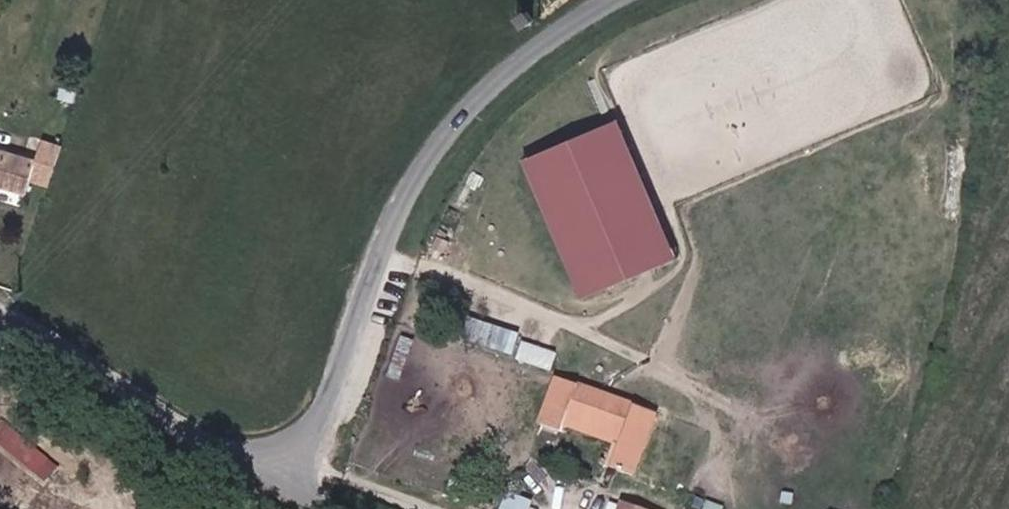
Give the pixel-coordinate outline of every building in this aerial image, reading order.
[(619,116),(520,154),(575,296),(674,258),(619,116)] [(30,201),(40,161),(0,150),(0,192),(30,201)] [(465,314),(458,335),(513,354),(521,333),(465,314)] [(553,369),(559,352),(525,340),(519,356),(553,369)] [(572,475),(593,482),(621,408),(520,373),(497,431),(527,441),(531,430),(535,419),(585,436),(581,448),(572,475)] [(64,458),(1,416),(0,417),(0,447),(50,480),(64,458)] [(581,448),(585,436),(535,419),(531,430),(581,448)] [(588,500),(584,508),(615,508),(588,500)]
